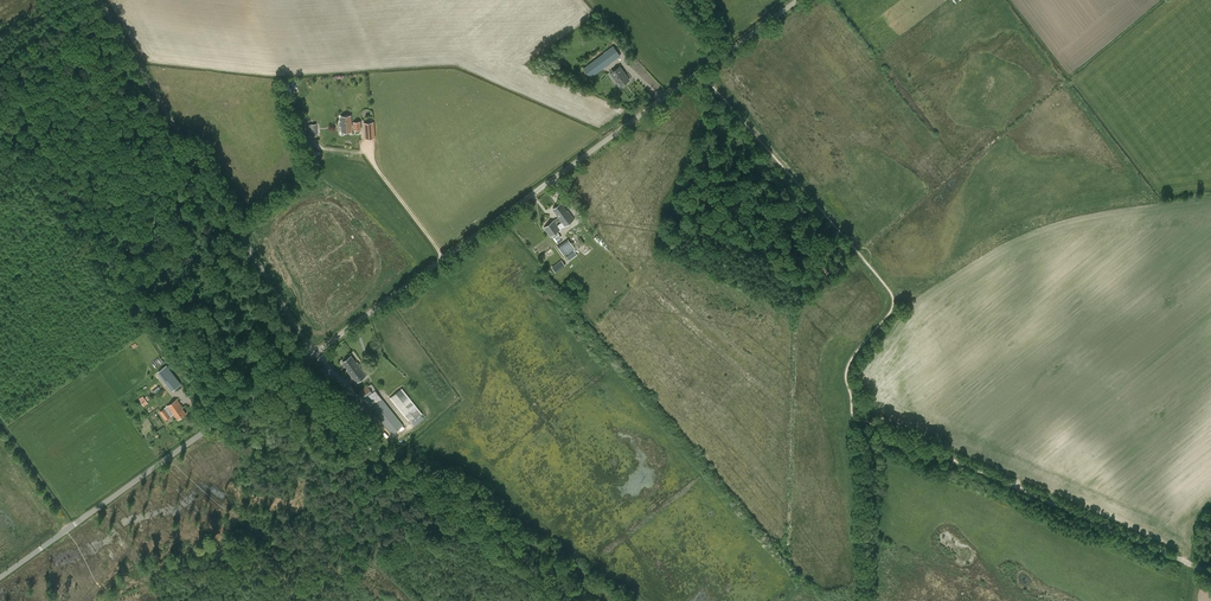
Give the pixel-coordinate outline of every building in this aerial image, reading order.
[(611,43),(605,46),(608,50),(583,68),(590,78),(621,56),(611,43)] [(611,73),(620,86),(629,80),(620,67),(611,73)] [(341,116),(342,132),(352,131),(351,116),(341,116)] [(361,121),(353,122),(354,130),(362,130),(361,121)] [(375,138),(374,122),(363,122),(365,139),(375,138)] [(567,211),(561,203),(553,209),(559,217),(558,217),(543,227),(550,237),(561,229),(556,223),(560,220),(564,226),(574,219),(568,210),(567,211)] [(575,247),(568,239),(558,246),(564,255),(575,247)] [(590,252),(584,243),(566,256),(569,260),(582,250),(588,254),(590,252)] [(556,264),(552,267),(556,273),(566,265),(559,257),(554,261),(556,264)] [(347,370),(348,373),(359,365),(357,362),(356,363),(351,356),(342,362),(348,369),(347,370)] [(359,365),(348,373),(356,383),(367,375),(359,365)] [(159,374),(172,393),(181,387),(167,367),(159,374)] [(358,391),(370,407),(382,399),(375,390),(373,392),(367,385),(358,391)] [(410,423),(411,423),(415,426),(425,418),(422,414),(402,389),(390,398),(410,423)] [(143,406),(148,404),(143,397),(139,400),(143,406)] [(186,414),(182,408),(183,408),(177,399),(168,406),(160,412),(166,420),(174,414),(178,420),(186,414)] [(370,408),(392,434),(399,429),(401,431),(405,428),(403,426),(382,399),(370,408)]
